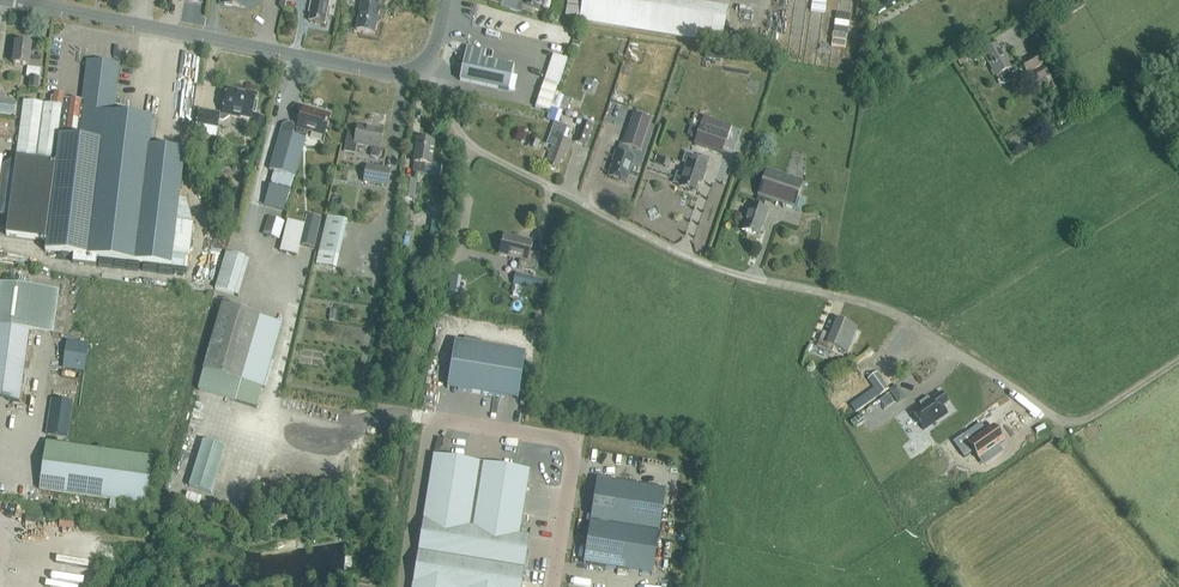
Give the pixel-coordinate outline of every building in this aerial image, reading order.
[(224,4),(244,8),(246,0),(225,0),(224,4)] [(311,13),(309,22),(325,25),(326,16),(334,18),(334,19),(335,19),(338,2),(337,2),(337,3),(329,2),(329,0),(312,0),(309,12),(311,13)] [(379,8),(373,6),(374,0),(362,0),(357,30),(374,33),(379,8)] [(525,4),(539,9),(542,0),(527,0),(525,4)] [(552,0),(546,0),(543,8),(549,10),(552,0)] [(723,41),(728,4),(693,0),(580,0),(578,23),(723,41)] [(824,24),(826,6),(811,4),(809,22),(824,24)] [(796,53),(797,47),(801,47),(802,40),(796,40),(797,31),(789,31),(788,52),(796,53)] [(12,57),(12,61),(14,63),(14,64),(28,66),(39,68),(39,67),(40,59),(29,58),(31,45),(17,43),(15,56),(12,57)] [(830,43),(829,57),(846,58),(847,45),(830,43)] [(997,45),(983,54),(996,77),(997,77),(1002,84),(1004,85),(1011,81),(1012,78),(1007,71),(1011,68),(997,45)] [(484,61),(486,52),(467,48),(460,81),(509,92),(509,91),(514,92),(517,77),(513,75),(514,68),(484,61)] [(706,51),(705,58),(720,61),(722,54),(706,51)] [(1027,74),(1044,64),(1037,53),(1020,62),(1027,74)] [(544,81),(558,86),(567,59),(553,54),(544,81)] [(185,254),(189,255),(193,226),(176,224),(185,153),(149,148),(152,120),(114,115),(116,98),(113,97),(117,65),(89,62),(84,101),(52,98),(51,106),(24,102),(17,159),(2,166),(0,178),(0,215),(9,216),(6,236),(47,241),(45,252),(74,255),(73,263),(96,266),(97,258),(135,263),(183,268),(185,254)] [(1039,81),(1050,74),(1045,66),(1034,72),(1039,81)] [(39,78),(31,77),(29,88),(38,89),(39,78)] [(251,119),(256,95),(228,90),(224,112),(223,111),(220,113),(220,114),(199,110),(196,124),(218,128),(219,120),(223,121),(230,116),(239,118),(239,116),(251,119)] [(547,119),(554,122),(563,96),(556,94),(547,119)] [(15,116),(17,101),(0,99),(0,114),(15,116)] [(269,170),(274,171),(265,205),(284,211),(293,177),(295,177),(306,140),(308,131),(324,136),(330,116),(304,109),(298,128),(295,127),(295,126),(286,124),(283,126),(281,133),(280,132),(269,170)] [(652,119),(634,113),(623,145),(629,147),(641,151),(652,119)] [(555,122),(549,140),(553,142),(547,160),(550,162),(549,166),(558,170),(562,158),(565,159),(572,141),(564,138),(568,127),(555,122)] [(593,126),(583,122),(575,143),(586,146),(593,126)] [(688,135),(694,137),(697,125),(690,124),(688,135)] [(700,125),(693,144),(722,154),(728,135),(700,125)] [(378,158),(383,131),(375,129),(375,131),(358,127),(357,132),(349,130),(344,152),(355,154),(356,144),(373,147),(371,157),(378,158)] [(415,163),(414,172),(424,173),(425,165),(431,165),(432,164),(437,165),(438,156),(433,155),(434,143),(427,142),(427,138),(419,137),(419,141),(417,141),(415,163)] [(613,166),(609,176),(626,182),(635,157),(627,155),(629,147),(623,145),(619,144),(617,151),(613,161),(615,161),(613,166)] [(677,173),(674,183),(678,184),(680,185),(679,187),(695,192),(701,175),(704,176),(706,169),(708,163),(709,161),(708,158),(699,155),(698,157),(685,153),(682,163),(687,164),(683,175),(677,173)] [(364,183),(387,187),(390,170),(367,166),(364,183)] [(767,169),(758,196),(795,208),(798,198),(802,187),(804,182),(804,181),(767,169)] [(403,199),(414,201),(416,182),(405,180),(403,199)] [(768,211),(763,209),(766,203),(758,200),(755,206),(751,205),(743,230),(759,235),(764,221),(765,221),(768,211)] [(228,220),(238,223),(241,212),(231,209),(228,220)] [(288,220),(280,252),(297,256),(300,245),(314,248),(322,218),(307,214),(305,224),(288,220)] [(268,217),(262,235),(279,240),(285,222),(268,217)] [(500,254),(521,259),(519,269),(535,272),(538,259),(529,256),(532,242),(504,235),(500,254)] [(397,262),(411,265),(413,252),(399,250),(397,262)] [(250,259),(226,252),(215,289),(238,297),(250,259)] [(339,257),(319,252),(316,264),(336,269),(339,257)] [(533,277),(515,273),(513,285),(519,286),(530,289),(532,282),(533,277)] [(452,276),(449,293),(458,295),(461,278),(452,276)] [(202,371),(203,371),(197,392),(235,403),(235,402),(256,408),(262,388),(266,389),(285,324),(282,323),(283,323),(260,317),(260,315),(221,304),(202,371)] [(823,332),(818,346),(833,352),(835,347),(847,352),(857,328),(838,320),(831,335),(823,332)] [(20,403),(29,331),(0,327),(0,400),(20,403)] [(455,341),(447,388),(518,400),(526,352),(481,345),(481,341),(464,339),(464,342),(455,341)] [(88,345),(67,342),(63,368),(84,371),(88,345)] [(889,389),(877,372),(868,379),(880,396),(889,389)] [(900,393),(896,387),(890,391),(898,403),(904,399),(903,399),(899,394),(900,393)] [(941,393),(932,399),(931,397),(910,411),(924,431),(948,414),(943,407),(948,403),(941,393)] [(52,398),(46,435),(68,438),(73,401),(52,398)] [(960,429),(948,438),(959,453),(966,448),(971,456),(980,450),(983,455),(994,448),(990,443),(997,438),(986,423),(966,436),(960,429)] [(226,447),(203,440),(189,486),(212,494),(226,447)] [(121,511),(122,500),(148,504),(154,456),(47,441),(41,489),(111,499),(109,509),(121,511)] [(529,470),(434,455),(412,586),(522,586),(530,536),(519,534),(529,470)] [(597,480),(590,522),(659,533),(666,491),(597,480)] [(659,533),(590,522),(583,564),(652,575),(659,533)]
